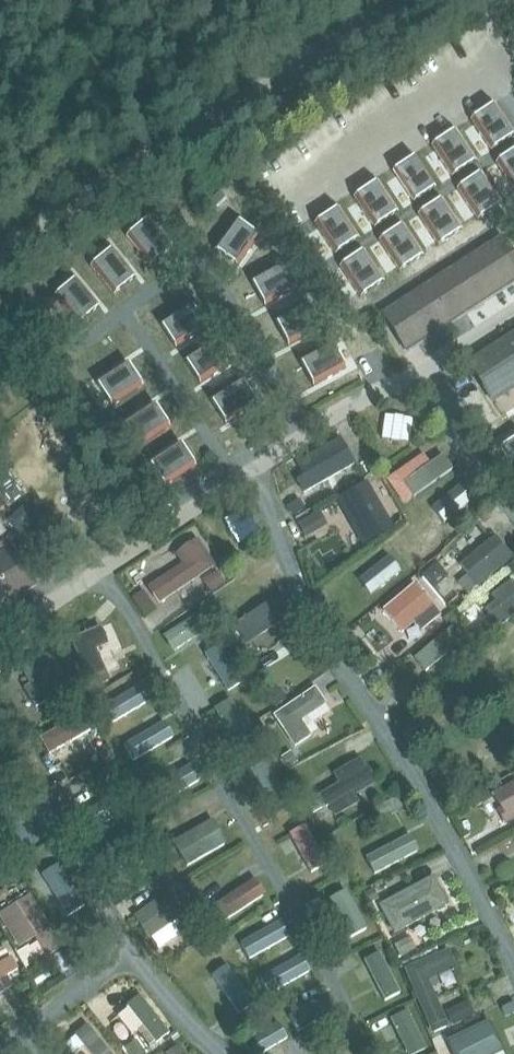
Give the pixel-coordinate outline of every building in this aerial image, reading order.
[(503,14),(513,24),(513,0),(503,14)] [(470,121),(491,152),(513,136),(513,133),(495,104),(470,121)] [(456,131),(431,147),(452,178),(476,161),(456,131)] [(495,164),(510,186),(513,192),(513,152),(495,164)] [(415,158),(392,173),(413,203),(435,188),(415,158)] [(481,173),(457,190),(477,220),(496,208),(502,204),(496,196),(481,173)] [(377,182),(353,198),(374,229),(398,213),(377,182)] [(220,193),(212,201),(217,206),(225,198),(220,193)] [(442,199),(417,216),(438,247),(462,230),(442,199)] [(338,208),(314,224),(334,255),(359,239),(338,208)] [(149,221),(127,239),(151,267),(172,249),(149,221)] [(236,222),(214,250),(237,268),(259,239),(236,222)] [(403,225),(378,242),(399,273),(424,256),(403,225)] [(383,318),(404,350),(513,279),(513,260),(502,242),(383,318)] [(113,250),(92,268),(115,296),(137,278),(113,250)] [(364,251),(339,267),(360,298),(385,282),(364,251)] [(284,265),(251,282),(265,308),(297,290),(284,265)] [(77,280),(55,298),(78,326),(100,308),(77,280)] [(307,304),(275,322),(288,347),(321,330),(307,304)] [(191,305),(160,325),(176,349),(207,329),(191,305)] [(368,319),(358,325),(362,331),(372,326),(368,319)] [(469,367),(490,399),(513,383),(513,338),(469,367)] [(215,341),(184,361),(200,385),(231,365),(215,341)] [(332,344),(300,362),(313,387),(346,370),(332,344)] [(127,363),(96,384),(112,408),(143,388),(127,363)] [(241,380),(210,401),(226,425),(257,404),(241,380)] [(153,405),(122,426),(139,450),(169,429),(153,405)] [(311,489),(335,476),(356,464),(341,439),(297,464),(311,489)] [(500,450),(513,471),(513,441),(500,450)] [(179,444),(148,465),(165,489),(195,468),(179,444)] [(382,480),(401,506),(451,468),(440,453),(428,462),(420,451),(382,480)] [(458,481),(430,507),(446,524),(474,498),(458,481)] [(393,534),(366,488),(337,505),(364,552),(393,534)] [(293,519),(305,512),(299,501),(287,508),(293,519)] [(301,536),(328,526),(321,508),(294,518),(301,536)] [(477,589),(513,559),(495,537),(458,567),(466,577),(457,584),(467,596),(476,588),(477,589)] [(148,589),(158,606),(215,568),(198,542),(175,556),(182,567),(148,589)] [(33,584),(13,552),(0,560),(0,605),(33,584)] [(388,558),(365,577),(377,592),(400,573),(388,558)] [(440,561),(424,568),(436,597),(452,590),(440,561)] [(218,573),(203,583),(211,595),(226,584),(218,573)] [(496,631),(513,618),(513,583),(512,581),(490,597),(495,604),(486,611),(489,616),(486,618),(496,631)] [(383,611),(402,633),(414,623),(421,632),(440,616),(413,585),(383,611)] [(141,587),(129,597),(143,615),(156,605),(141,587)] [(284,595),(275,601),(244,620),(235,627),(247,646),(297,616),(284,595)] [(171,651),(201,635),(190,616),(161,632),(171,651)] [(492,636),(483,625),(468,637),(477,648),(492,636)] [(101,628),(71,641),(88,681),(92,689),(110,682),(106,674),(97,651),(108,646),(101,628)] [(413,660),(424,673),(462,642),(452,629),(413,660)] [(206,651),(224,690),(239,683),(222,644),(206,651)] [(477,651),(468,658),(475,667),(484,660),(477,651)] [(46,657),(20,671),(30,688),(23,691),(34,710),(41,707),(66,692),(46,657)] [(142,687),(102,711),(111,726),(151,702),(142,687)] [(279,690),(268,698),(276,708),(286,701),(279,690)] [(314,690),(274,718),(295,749),(310,738),(310,736),(300,723),(325,706),(314,690)] [(71,693),(58,701),(66,714),(79,706),(71,693)] [(82,717),(41,741),(49,757),(91,733),(82,717)] [(98,751),(105,765),(114,760),(107,746),(98,751)] [(288,769),(297,763),(290,754),(282,760),(288,769)] [(338,785),(317,798),(324,810),(329,807),(336,818),(356,807),(349,795),(375,781),(367,768),(366,770),(361,760),(333,776),(338,785)] [(188,761),(173,773),(185,789),(200,778),(188,761)] [(500,791),(513,815),(513,783),(500,791)] [(316,797),(306,803),(313,815),(323,809),(316,797)] [(173,844),(186,868),(226,845),(213,822),(173,844)] [(285,834),(308,874),(327,863),(304,823),(285,834)] [(365,859),(374,876),(419,853),(410,836),(365,859)] [(39,874),(66,916),(83,905),(56,863),(39,874)] [(171,871),(160,879),(168,889),(178,881),(171,871)] [(378,908),(394,937),(449,906),(433,877),(378,908)] [(209,912),(219,927),(265,896),(255,881),(209,912)] [(175,889),(133,919),(150,942),(192,912),(175,889)] [(325,897),(341,938),(363,930),(347,889),(325,897)] [(369,906),(379,901),(373,890),(363,896),(369,906)] [(9,931),(15,942),(22,947),(50,930),(30,897),(0,915),(9,931)] [(279,915),(237,941),(248,960),(291,934),(279,915)] [(400,959),(416,950),(410,938),(394,947),(400,959)] [(0,950),(0,961),(9,956),(4,948),(0,950)] [(383,1000),(400,992),(379,949),(362,957),(383,1000)] [(269,995),(309,969),(296,950),(257,976),(269,995)] [(448,952),(404,971),(429,1030),(446,1022),(432,989),(435,988),(438,981),(437,980),(456,971),(448,952)] [(13,989),(7,978),(18,971),(11,959),(0,965),(0,997),(13,989)] [(213,976),(241,1016),(255,1006),(227,966),(213,976)] [(469,1002),(445,1013),(452,1028),(476,1017),(469,1002)] [(502,1009),(506,1018),(513,1014),(513,1004),(502,1009)] [(426,1048),(405,1008),(388,1017),(407,1053),(414,1053),(426,1048)] [(447,1043),(453,1053),(502,1053),(486,1023),(447,1043)] [(65,1045),(72,1053),(75,1053),(84,1047),(89,1053),(110,1053),(88,1026),(75,1036),(75,1037),(65,1045)] [(261,1033),(264,1046),(285,1041),(282,1028),(261,1033)] [(137,1041),(126,1049),(129,1053),(145,1053),(137,1041)] [(180,1045),(166,1053),(185,1053),(180,1045)]
